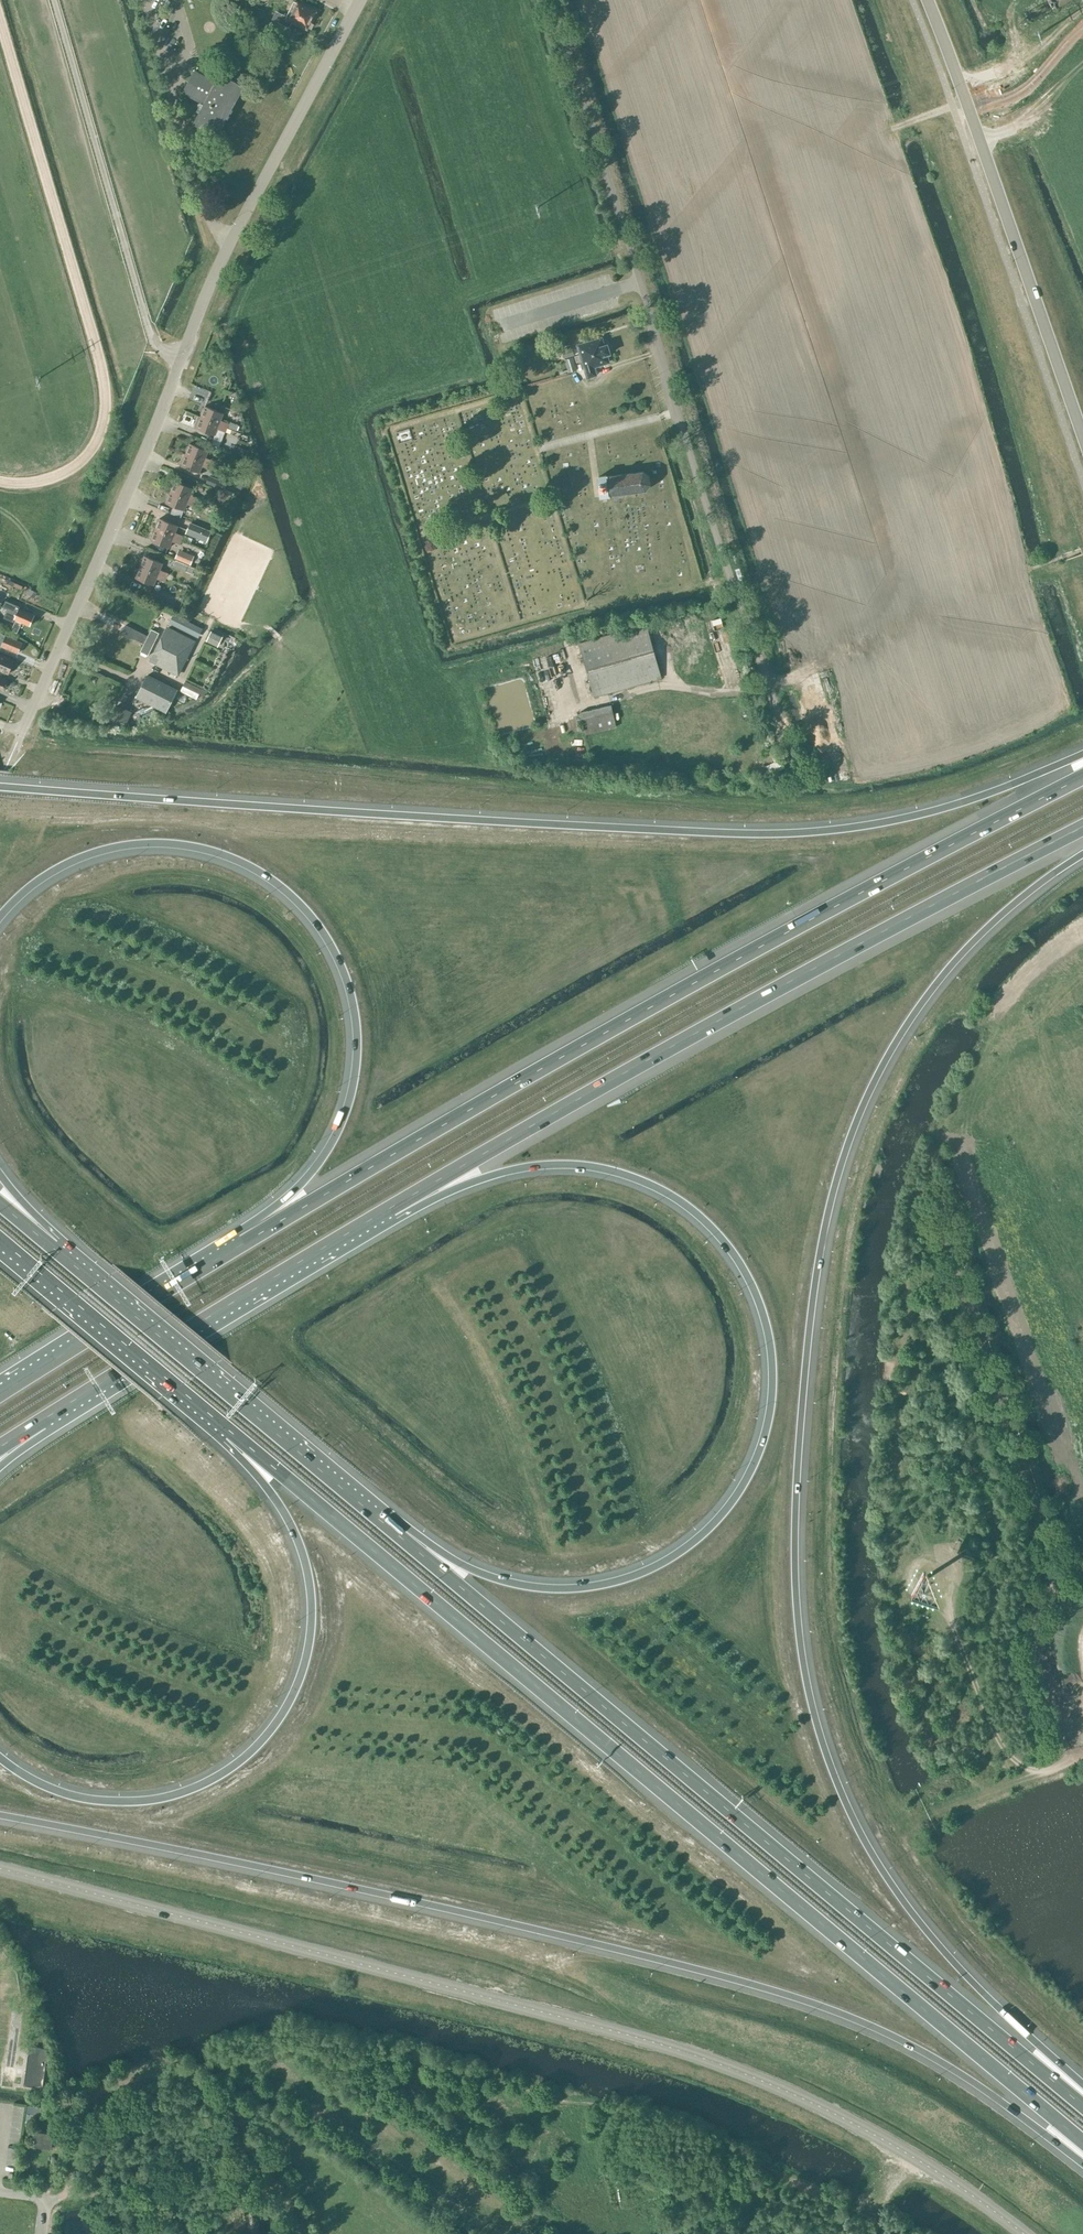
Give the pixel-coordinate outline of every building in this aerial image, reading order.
[(282,13),(277,22),(289,28),(293,21),(307,28),(316,11),(298,2),(295,8),(292,7),(287,16),(282,13)] [(235,95),(240,85),(221,74),(222,72),(203,61),(198,71),(195,70),(183,92),(202,102),(198,110),(200,111),(194,123),(213,134),(219,124),(222,125),(238,96),(235,95)] [(607,354),(610,353),(607,344),(604,345),(601,338),(577,345),(580,354),(574,356),(576,362),(582,360),(585,369),(588,377),(596,374),(594,366),(609,362),(607,354)] [(563,358),(574,354),(571,345),(561,348),(563,358)] [(576,370),(572,358),(565,360),(569,373),(576,370)] [(515,389),(520,387),(517,376),(512,378),(515,389)] [(211,422),(227,428),(229,423),(221,420),(223,413),(205,405),(200,418),(211,422)] [(225,431),(227,428),(211,422),(200,418),(196,428),(214,435),(217,428),(225,431)] [(230,421),(228,426),(236,430),(238,425),(230,421)] [(223,446),(238,450),(242,433),(227,430),(223,446)] [(190,443),(185,456),(211,466),(214,460),(205,457),(208,450),(190,443)] [(185,456),(181,465),(199,472),(202,466),(210,469),(211,466),(185,456)] [(646,490),(650,484),(649,476),(643,471),(606,476),(606,475),(598,477),(601,496),(609,495),(646,490)] [(223,481),(210,476),(206,484),(219,489),(223,481)] [(169,493),(182,498),(196,504),(198,498),(190,494),(193,488),(175,480),(169,493)] [(195,506),(196,504),(182,498),(169,493),(166,502),(184,510),(187,503),(195,506)] [(182,539),(183,535),(175,532),(178,525),(160,518),(155,529),(182,539)] [(191,522),(186,534),(207,542),(211,531),(191,522)] [(180,544),(182,539),(155,529),(151,540),(169,547),(172,540),(180,544)] [(179,550),(176,558),(190,564),(193,556),(179,550)] [(166,577),(168,573),(160,569),(163,562),(144,555),(140,566),(166,577)] [(188,565),(176,560),(173,566),(185,571),(186,571),(188,565)] [(188,565),(186,571),(193,574),(195,568),(188,565)] [(165,581),(166,577),(140,566),(135,577),(154,585),(157,578),(165,581)] [(30,588),(28,593),(35,596),(37,591),(30,588)] [(6,600),(3,606),(8,608),(4,618),(14,622),(15,619),(30,625),(34,615),(19,608),(20,606),(6,600)] [(192,646),(194,640),(198,634),(171,620),(151,660),(178,674),(192,646)] [(595,696),(661,678),(646,624),(580,643),(595,696)] [(152,628),(150,633),(126,625),(123,634),(145,642),(141,653),(150,657),(160,631),(152,628)] [(207,641),(218,647),(223,637),(211,631),(207,641)] [(22,642),(6,635),(5,636),(0,634),(0,645),(1,645),(18,653),(22,642)] [(14,660),(2,655),(0,654),(0,670),(8,673),(11,667),(12,667),(14,663),(13,662),(14,660)] [(137,696),(166,711),(176,691),(147,676),(137,696)] [(181,693),(198,700),(203,689),(186,681),(181,693)] [(613,708),(581,713),(585,735),(616,729),(613,708)] [(29,2046),(24,2085),(43,2087),(48,2048),(29,2046)] [(34,2145),(52,2147),(52,2145),(58,2146),(59,2133),(36,2130),(34,2145)]
